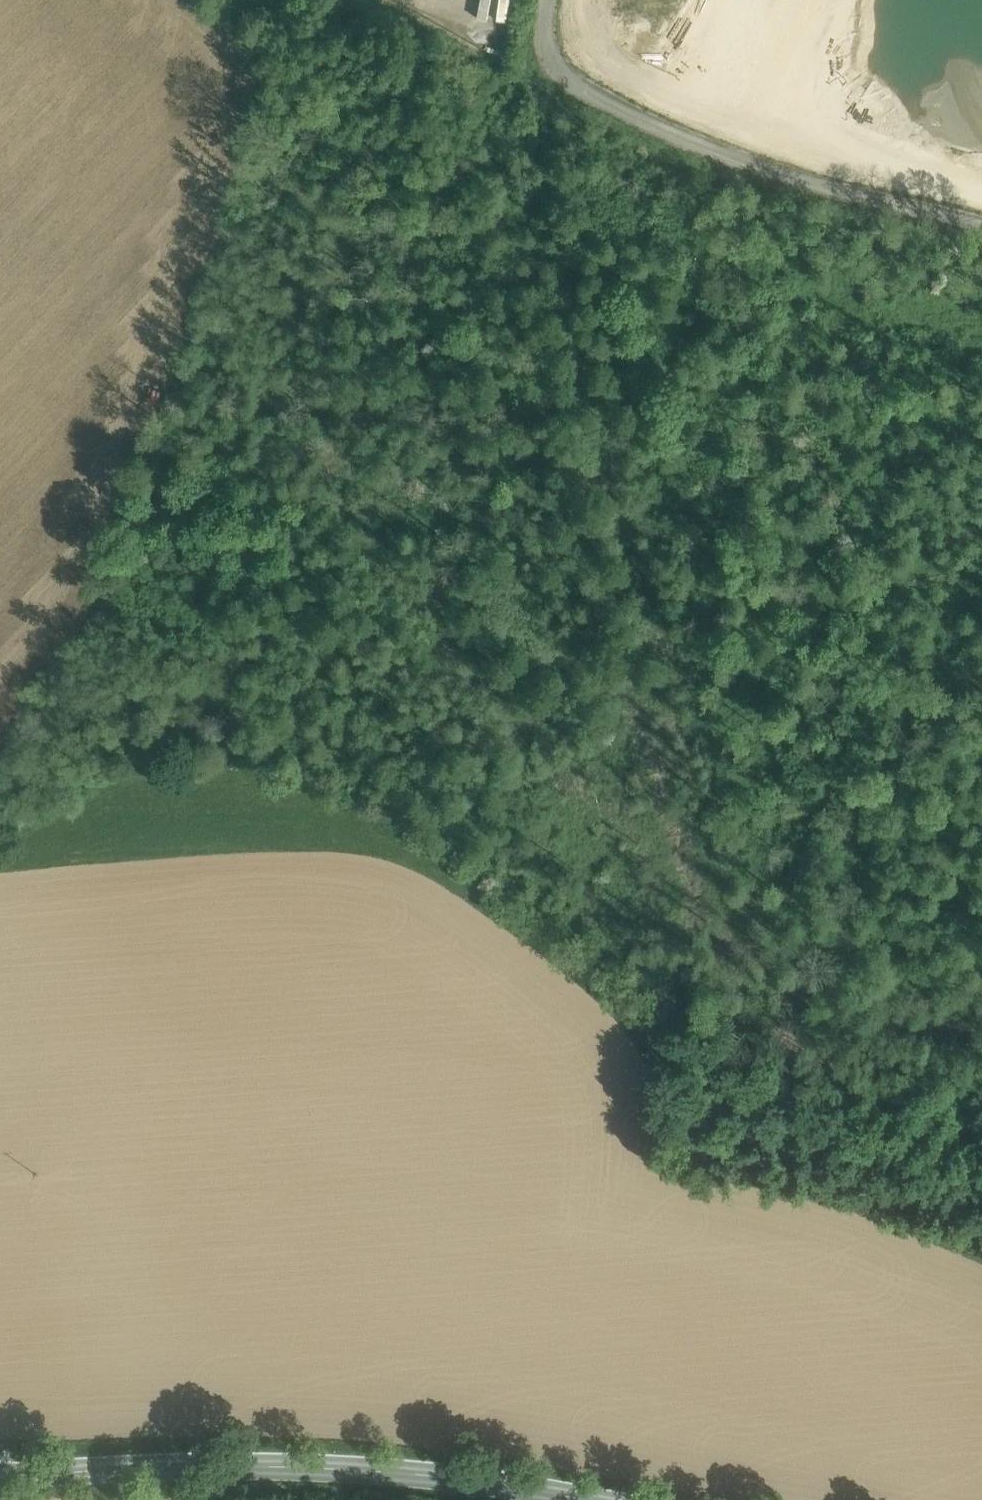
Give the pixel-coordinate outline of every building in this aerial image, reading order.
[(473,29),(506,42),(510,34),(476,21),(473,29)]
